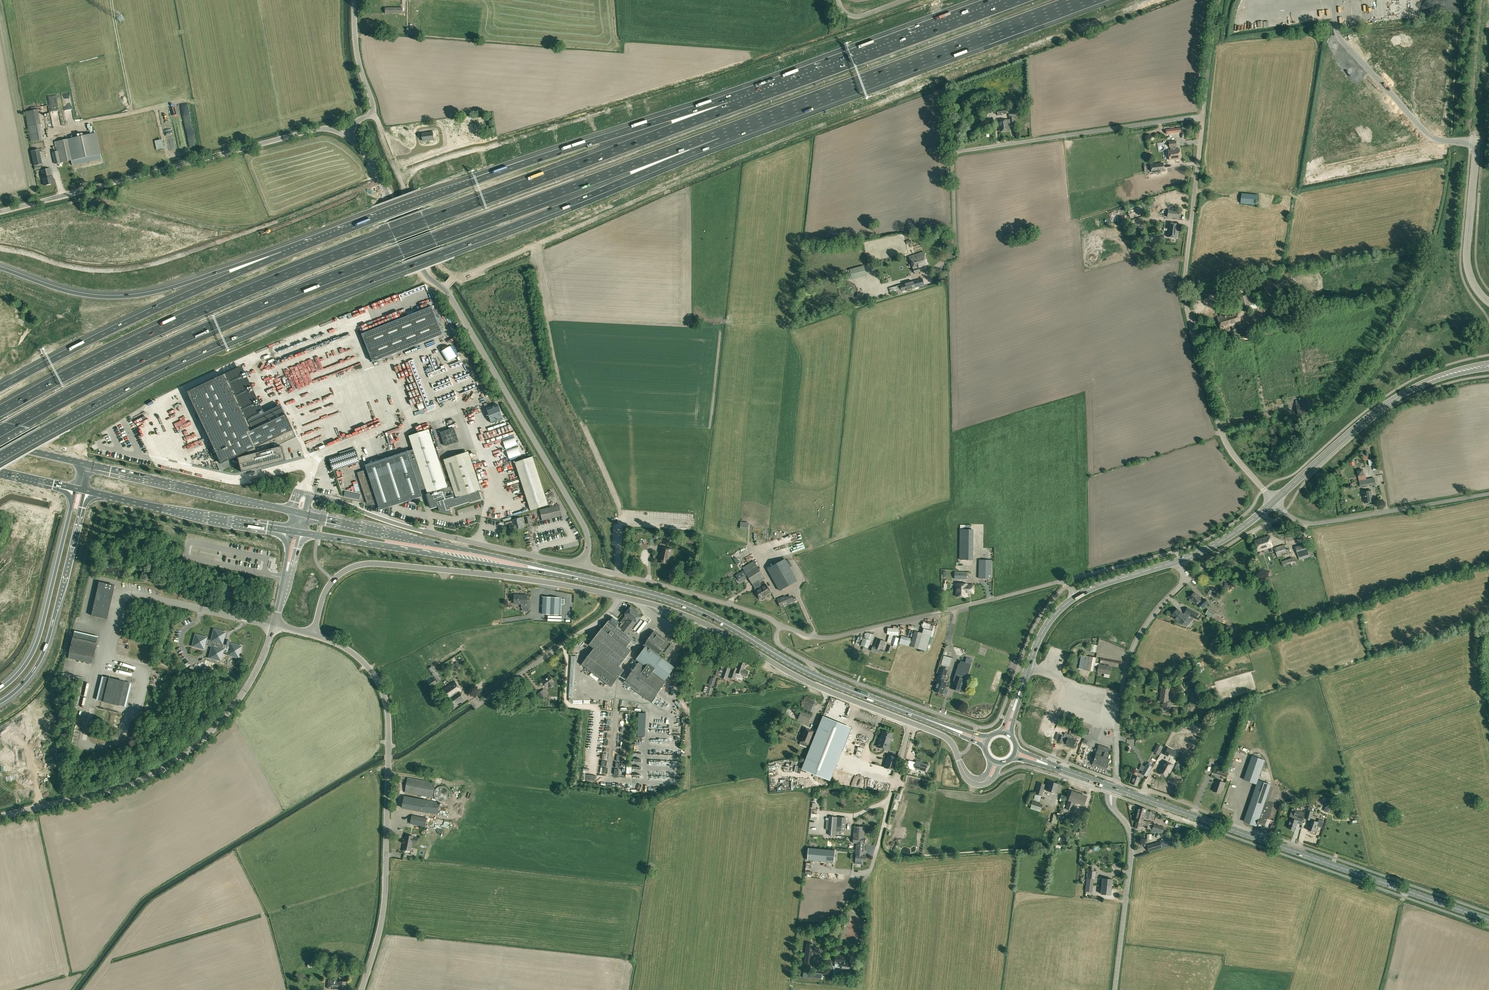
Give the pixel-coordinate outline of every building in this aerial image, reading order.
[(1350,1),(1352,21),(1363,20),(1360,0),(1350,1)] [(57,110),(55,94),(47,95),(48,100),(49,100),(51,111),(57,110)] [(38,109),(26,112),(31,141),(43,139),(38,109)] [(1013,117),(1009,118),(1010,119),(998,121),(999,131),(1009,130),(1008,123),(1014,122),(1013,117)] [(422,142),(424,141),(434,140),(433,132),(421,134),(422,142)] [(96,133),(73,137),(71,138),(55,141),(57,151),(52,152),(54,164),(57,163),(59,163),(76,159),(101,154),(96,133)] [(1176,141),(1168,142),(1169,147),(1173,147),(1173,150),(1168,150),(1169,160),(1180,159),(1179,149),(1175,149),(1175,147),(1177,147),(1176,141)] [(31,151),(32,154),(34,166),(42,164),(39,149),(31,151)] [(1163,162),(1150,164),(1151,173),(1164,171),(1163,162)] [(1249,182),(1249,166),(1237,166),(1237,182),(1249,182)] [(44,185),(53,183),(52,176),(51,176),(50,168),(41,170),(43,178),(42,178),(44,185)] [(1230,180),(1210,178),(1209,187),(1229,189),(1230,180)] [(1240,203),(1257,205),(1258,195),(1242,193),(1240,203)] [(1168,209),(1167,214),(1167,217),(1179,219),(1180,211),(1168,209)] [(1169,223),(1168,229),(1164,228),(1163,231),(1168,231),(1167,237),(1177,238),(1178,224),(1169,223)] [(928,264),(924,252),(909,256),(913,269),(915,273),(920,272),(919,267),(928,264)] [(852,279),(866,275),(863,266),(849,269),(852,279)] [(901,291),(924,285),(922,278),(900,285),(901,291)] [(900,285),(893,287),(895,294),(895,295),(901,293),(902,293),(901,291),(900,285)] [(1255,292),(1247,295),(1252,309),(1260,307),(1255,292)] [(1252,309),(1247,295),(1240,297),(1244,312),(1252,309)] [(362,334),(373,362),(443,334),(432,306),(362,334)] [(1228,315),(1224,316),(1217,318),(1221,329),(1227,328),(1227,327),(1232,326),(1234,332),(1236,331),(1236,332),(1240,331),(1239,330),(1246,328),(1247,327),(1248,326),(1247,324),(1247,323),(1246,322),(1244,322),(1241,323),(1238,311),(1228,314),(1228,315)] [(1260,331),(1273,329),(1272,325),(1267,325),(1256,327),(1257,336),(1261,336),(1260,331)] [(222,378),(186,395),(220,467),(236,459),(237,460),(237,461),(240,475),(284,463),(280,449),(279,449),(278,448),(295,440),(284,417),(249,434),(222,378)] [(1296,400),(1297,407),(1298,407),(1300,415),(1313,413),(1311,400),(1306,401),(1305,398),(1296,400)] [(353,411),(352,406),(348,406),(348,403),(345,404),(345,408),(341,408),(341,412),(344,412),(344,416),(349,416),(349,418),(352,417),(352,411),(353,411)] [(263,423),(272,419),(270,414),(261,418),(263,423)] [(454,427),(440,431),(444,446),(459,441),(454,427)] [(470,456),(445,464),(451,481),(446,482),(429,429),(409,436),(413,449),(426,488),(428,493),(428,494),(426,494),(431,508),(438,506),(440,511),(452,514),(452,513),(451,513),(451,511),(450,508),(470,501),(471,502),(482,499),(479,491),(481,490),(470,456)] [(163,449),(163,434),(151,434),(151,449),(163,449)] [(413,449),(407,451),(407,450),(364,464),(366,469),(357,472),(367,503),(366,503),(389,508),(387,508),(422,496),(420,490),(426,488),(413,449)] [(329,459),(333,471),(339,468),(339,469),(360,462),(356,450),(329,459)] [(533,456),(515,462),(531,510),(548,505),(533,456)] [(1366,479),(1359,480),(1360,486),(1375,484),(1374,478),(1366,479)] [(1371,491),(1363,492),(1365,503),(1373,502),(1371,491)] [(559,505),(551,507),(540,510),(542,521),(553,518),(562,516),(559,505)] [(513,523),(509,524),(510,531),(524,528),(522,517),(512,519),(513,523)] [(972,529),(960,529),(960,559),(972,560),(972,529)] [(1285,533),(1285,534),(1285,539),(1285,540),(1301,539),(1300,531),(1285,533)] [(1273,546),(1269,535),(1255,540),(1258,551),(1273,546)] [(683,536),(682,542),(698,545),(699,539),(683,536)] [(1289,549),(1287,549),(1286,550),(1285,546),(1284,544),(1275,548),(1277,557),(1290,553),(1289,549)] [(1310,556),(1309,553),(1307,545),(1307,544),(1296,547),(1299,560),(1310,556)] [(658,562),(669,564),(673,549),(661,547),(658,562)] [(768,567),(781,590),(799,580),(786,557),(768,567)] [(979,578),(991,579),(992,560),(979,560),(979,578)] [(748,577),(752,584),(753,586),(754,586),(755,588),(755,590),(754,591),(757,596),(760,600),(761,599),(761,600),(762,600),(765,598),(766,597),(765,596),(771,593),(765,584),(761,586),(759,582),(760,582),(765,579),(755,563),(754,561),(743,568),(744,570),(736,575),(740,582),(748,577)] [(89,612),(87,617),(90,618),(91,615),(91,616),(107,619),(115,585),(99,582),(92,613),(89,612)] [(967,596),(967,593),(973,593),(973,585),(967,585),(967,584),(956,584),(956,596),(967,596)] [(1200,599),(1201,598),(1195,592),(1190,597),(1191,598),(1190,599),(1189,600),(1190,601),(1190,602),(1191,602),(1192,602),(1193,601),(1196,604),(1196,603),(1198,605),(1202,609),(1209,602),(1205,598),(1202,602),(1200,599)] [(528,595),(514,595),(514,604),(522,604),(521,608),(531,608),(531,600),(527,600),(528,595)] [(789,604),(785,596),(776,599),(780,607),(789,604)] [(561,605),(562,598),(559,598),(543,597),(542,614),(558,615),(561,615),(561,605)] [(600,631),(589,644),(595,649),(582,664),(611,687),(623,671),(618,667),(631,650),(626,647),(633,638),(627,634),(641,616),(637,613),(638,611),(631,606),(628,611),(627,611),(623,616),(624,617),(621,622),(623,624),(620,628),(617,625),(620,621),(614,616),(608,623),(607,623),(600,631)] [(1184,615),(1178,609),(1173,614),(1176,618),(1182,624),(1187,618),(1189,615),(1196,619),(1199,614),(1188,608),(1185,613),(1184,615)] [(1213,618),(1215,614),(1215,613),(1208,609),(1205,614),(1213,618)] [(1218,615),(1215,614),(1213,618),(1221,622),(1222,619),(1217,616),(1218,615)] [(638,632),(646,621),(643,619),(636,631),(638,632)] [(195,634),(191,646),(204,650),(205,645),(211,646),(208,658),(221,661),(223,652),(227,653),(226,655),(239,659),(242,646),(230,643),(230,642),(224,640),(226,632),(213,628),(210,640),(207,639),(207,637),(195,634)] [(914,631),(912,639),(910,646),(918,649),(926,651),(932,630),(923,628),(922,633),(914,631)] [(665,680),(674,668),(675,667),(659,656),(670,642),(654,630),(643,645),(645,647),(641,651),(639,650),(638,652),(640,653),(635,659),(636,659),(630,667),(629,669),(632,671),(623,682),(651,702),(666,682),(667,681),(665,680)] [(74,632),(68,658),(91,664),(98,637),(74,632)] [(910,646),(912,639),(901,636),(899,643),(910,646)] [(868,648),(870,641),(865,639),(863,638),(860,646),(868,648)] [(871,651),(882,654),(883,650),(882,650),(885,641),(877,638),(874,647),(872,646),(871,651)] [(671,644),(665,653),(668,655),(675,647),(671,644)] [(1083,670),(1087,670),(1097,672),(1110,675),(1111,667),(1099,664),(1098,666),(1095,666),(1096,657),(1095,657),(1092,657),(1086,655),(1081,655),(1079,669),(1083,670)] [(951,658),(944,656),(941,664),(949,666),(951,658)] [(730,673),(729,677),(734,679),(736,675),(736,673),(738,674),(746,677),(748,672),(743,670),(745,663),(740,661),(737,668),(733,667),(730,673)] [(964,678),(960,691),(962,692),(970,664),(960,661),(955,676),(964,678)] [(715,676),(720,678),(724,666),(719,664),(715,676)] [(724,666),(720,678),(727,680),(731,667),(724,666)] [(937,677),(938,678),(934,691),(942,694),(944,690),(944,689),(945,687),(945,686),(946,683),(942,682),(943,679),(944,680),(947,670),(940,668),(937,677)] [(434,670),(431,672),(438,682),(441,680),(434,670)] [(130,681),(101,675),(97,697),(119,701),(118,704),(125,705),(130,681)] [(539,682),(541,685),(544,683),(547,687),(548,686),(549,688),(555,683),(554,682),(550,676),(544,680),(543,679),(539,682)] [(952,689),(960,691),(964,678),(955,676),(952,689)] [(434,678),(430,681),(428,682),(431,687),(437,683),(434,678)] [(1190,684),(1196,684),(1195,679),(1185,681),(1186,687),(1191,687),(1190,684)] [(461,690),(455,681),(443,689),(454,706),(464,699),(459,691),(461,690)] [(1162,708),(1170,709),(1171,703),(1167,702),(1168,696),(1170,697),(1171,694),(1168,694),(1169,689),(1162,688),(1159,702),(1163,702),(1162,708)] [(546,696),(542,690),(538,693),(543,699),(546,696)] [(1204,694),(1190,692),(1188,705),(1203,707),(1204,694)] [(800,708),(812,713),(817,701),(805,697),(800,708)] [(811,715),(801,711),(798,719),(808,723),(811,715)] [(638,713),(637,736),(644,736),(646,714),(638,713)] [(802,769),(830,780),(851,727),(823,716),(802,769)] [(804,728),(799,741),(800,741),(799,744),(806,747),(807,744),(809,745),(814,732),(804,728)] [(880,737),(876,747),(888,750),(891,741),(890,741),(892,734),(883,731),(881,738),(880,737)] [(1075,744),(1075,743),(1076,739),(1073,738),(1072,739),(1064,736),(1057,734),(1055,739),(1058,740),(1057,741),(1062,742),(1065,743),(1065,744),(1074,747),(1074,746),(1075,745),(1075,744)] [(853,736),(851,748),(863,750),(864,740),(858,739),(859,737),(853,736)] [(1158,744),(1153,752),(1159,755),(1163,747),(1158,744)] [(1111,749),(1099,745),(1097,750),(1093,763),(1092,765),(1106,770),(1107,768),(1110,759),(1108,759),(1110,754),(1111,749)] [(887,755),(884,767),(894,770),(897,758),(887,755)] [(1252,756),(1244,780),(1257,784),(1244,822),(1257,826),(1257,825),(1264,828),(1267,818),(1269,819),(1274,804),(1265,801),(1271,785),(1258,780),(1265,760),(1252,756)] [(864,758),(861,766),(866,767),(868,761),(873,762),(874,761),(864,758)] [(1157,773),(1167,778),(1173,765),(1164,760),(1157,773)] [(914,768),(925,771),(927,765),(921,763),(921,762),(916,761),(914,768)] [(1141,773),(1146,777),(1152,767),(1147,764),(1141,773)] [(1227,778),(1229,773),(1219,769),(1217,774),(1227,778)] [(1134,775),(1131,784),(1137,786),(1139,777),(1138,777),(1139,773),(1135,772),(1134,775)] [(404,793),(433,798),(435,783),(407,777),(404,793)] [(1224,787),(1225,783),(1217,780),(1213,791),(1220,793),(1223,786),(1224,787)] [(1049,781),(1046,790),(1056,793),(1058,784),(1049,781)] [(1038,783),(1035,794),(1041,796),(1045,785),(1038,783)] [(448,799),(449,797),(449,796),(449,794),(449,793),(449,792),(448,790),(447,788),(445,787),(443,786),(442,786),(440,786),(439,787),(438,788),(436,789),(435,791),(434,792),(434,794),(434,796),(435,797),(436,799),(438,801),(440,801),(441,802),(443,802),(445,801),(446,800),(448,799)] [(1084,806),(1087,797),(1072,791),(1069,800),(1065,812),(1063,811),(1060,819),(1074,824),(1077,816),(1070,813),(1074,802),(1084,806)] [(402,808),(437,815),(440,802),(404,795),(402,808)] [(1329,812),(1333,800),(1328,798),(1324,811),(1329,812)] [(1146,809),(1138,807),(1137,812),(1141,814),(1140,819),(1143,820),(1144,818),(1148,819),(1150,812),(1146,811),(1146,809)] [(1299,821),(1297,821),(1298,818),(1303,819),(1305,813),(1296,810),(1294,816),(1294,818),(1293,817),(1292,819),(1291,821),(1290,821),(1289,824),(1290,825),(1289,828),(1294,830),(1296,827),(1299,821)] [(1149,822),(1143,820),(1140,819),(1141,814),(1137,812),(1134,821),(1137,822),(1135,828),(1139,829),(1141,823),(1142,823),(1142,824),(1148,826),(1149,822)] [(410,824),(425,827),(427,818),(412,815),(410,824)] [(836,831),(837,817),(829,817),(829,818),(829,820),(828,830),(830,830),(829,835),(836,836),(836,831)] [(846,818),(837,817),(836,831),(845,832),(846,818)] [(1312,820),(1308,830),(1312,831),(1312,832),(1313,832),(1314,832),(1315,832),(1317,825),(1321,827),(1323,820),(1319,819),(1317,822),(1312,820)] [(1153,825),(1151,831),(1161,834),(1163,828),(1153,825)] [(854,826),(854,837),(863,838),(864,827),(854,826)] [(406,835),(403,849),(411,851),(412,842),(417,843),(418,838),(413,837),(413,836),(406,835)] [(863,838),(854,837),(853,837),(853,843),(857,843),(856,851),(863,852),(864,844),(865,844),(865,838),(863,838)] [(1160,842),(1162,848),(1168,846),(1166,839),(1160,841),(1160,842)] [(1149,852),(1162,848),(1160,842),(1147,846),(1149,852)] [(807,860),(834,862),(835,850),(808,848),(807,860)] [(865,853),(863,853),(863,852),(856,851),(855,863),(862,864),(862,861),(865,861),(866,856),(865,856),(865,853)] [(1094,878),(1094,879),(1095,879),(1096,871),(1088,870),(1087,877),(1094,878)] [(1100,886),(1111,887),(1112,879),(1103,878),(1102,883),(1101,883),(1100,886)] [(1110,895),(1111,887),(1100,886),(1100,889),(1101,889),(1101,894),(1110,895)] [(811,967),(811,964),(813,944),(806,943),(803,967),(804,967),(803,977),(807,978),(814,979),(821,979),(822,973),(815,972),(810,972),(810,967),(811,967)] [(843,956),(836,955),(835,963),(835,967),(841,968),(850,969),(851,965),(849,964),(850,957),(847,957),(847,954),(843,954),(843,956)] [(330,957),(318,965),(320,969),(333,962),(330,957)] [(328,980),(327,988),(338,989),(345,989),(346,981),(338,981),(328,980)]
